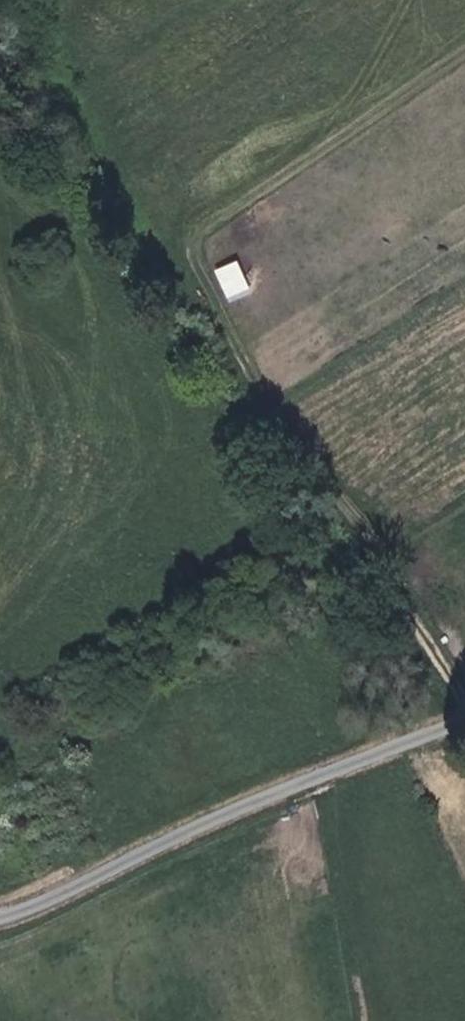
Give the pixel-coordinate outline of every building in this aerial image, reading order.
[(229,298),(252,288),(239,258),(216,268),(229,298)]
